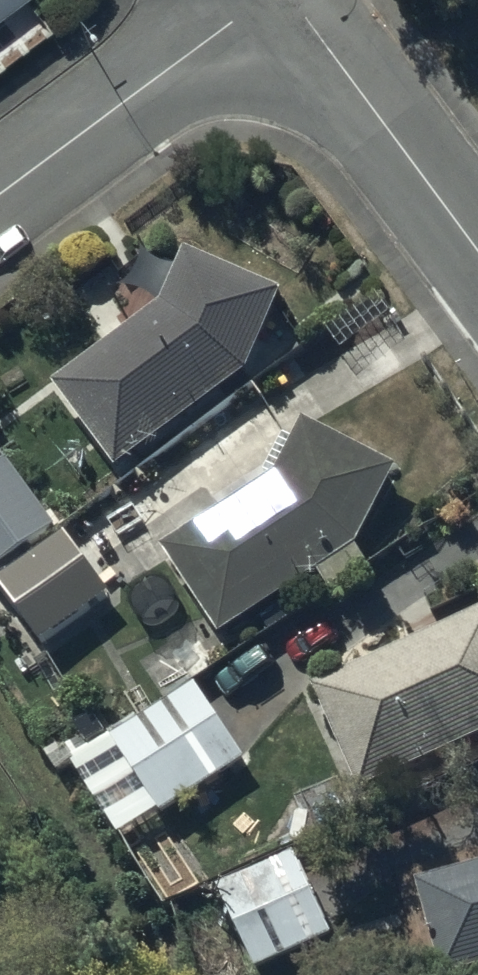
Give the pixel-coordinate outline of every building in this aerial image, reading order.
[(163,306),(55,387),(118,471),(246,374),(283,292),(186,249),(177,270),(145,255),(129,291),(163,306)] [(278,478),(168,549),(222,632),(360,544),(398,469),(306,422),(278,478)] [(0,461),(0,568),(57,529),(7,457),(0,461)] [(62,536),(0,583),(0,595),(41,647),(108,596),(62,536)] [(316,689),(338,736),(306,750),(323,787),(354,772),(364,794),(477,741),(477,613),(316,689)] [(197,685),(113,741),(164,817),(248,762),(197,685)] [(297,855),(219,891),(257,972),(335,936),(297,855)] [(422,883),(447,974),(455,974),(477,969),(477,868),(422,883)]
